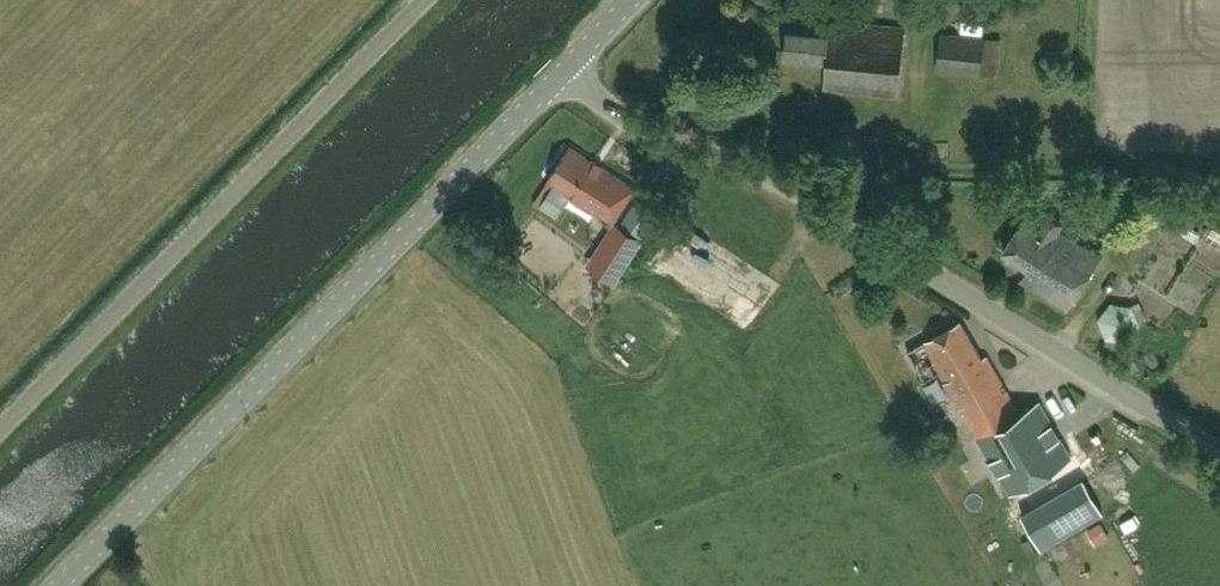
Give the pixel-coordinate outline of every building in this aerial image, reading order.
[(901,0),(886,0),(885,8),(900,9),(901,0)] [(950,0),(931,0),(929,3),(943,11),(950,0)] [(787,19),(784,58),(827,62),(825,88),(899,95),(905,25),(870,22),(870,24),(830,21),(829,23),(787,19)] [(941,32),(938,69),(998,76),(1002,39),(941,32)] [(575,149),(553,182),(570,193),(570,194),(613,222),(635,188),(592,160),(575,149)] [(995,151),(995,158),(1007,158),(1007,150),(995,151)] [(1024,213),(1003,247),(1010,251),(1009,253),(1028,266),(1021,278),(1068,307),(1100,254),(1059,229),(1063,222),(1044,210),(1037,221),(1024,213)] [(593,267),(613,280),(639,237),(618,225),(593,267)] [(683,274),(698,261),(684,245),(669,258),(683,274)] [(1103,314),(1111,337),(1144,326),(1135,303),(1103,314)] [(934,362),(945,383),(958,403),(1010,493),(1072,457),(1040,401),(1020,412),(987,355),(982,358),(961,320),(926,341),(937,360),(934,362)] [(1084,480),(1023,517),(1042,549),(1104,512),(1084,480)]
